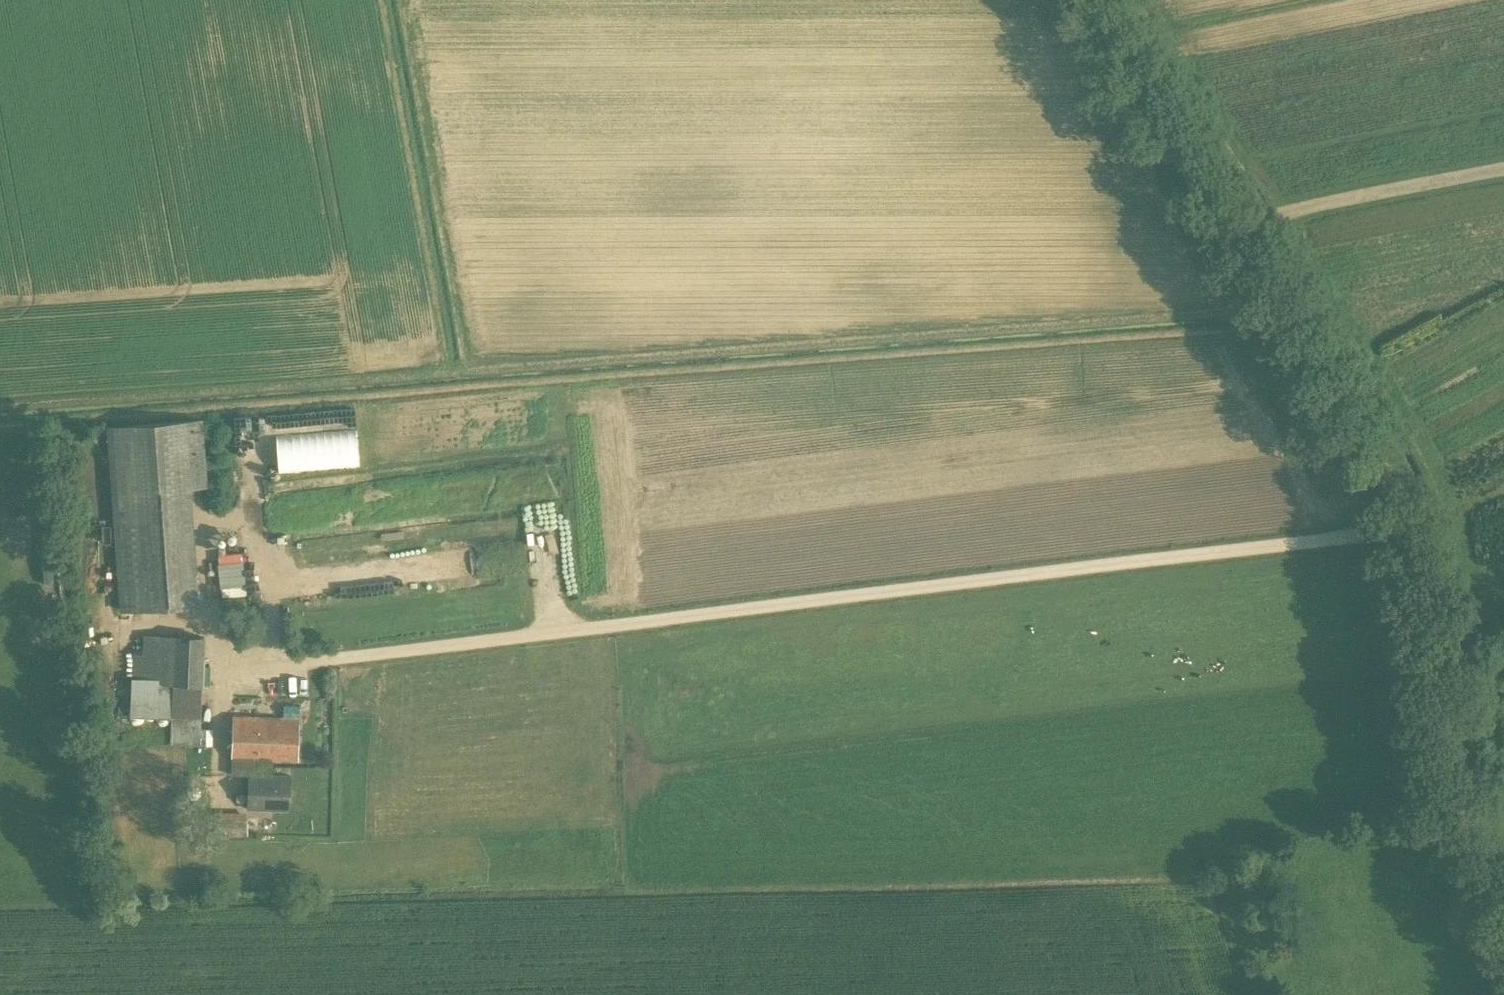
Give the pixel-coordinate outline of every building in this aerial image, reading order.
[(206,486),(200,422),(106,429),(121,612),(182,607),(173,489),(206,486)] [(441,554),(442,578),(492,576),(491,552),(441,554)] [(218,586),(242,585),(241,554),(217,555),(218,586)] [(133,682),(171,684),(173,636),(175,636),(175,635),(143,633),(142,648),(134,648),(133,682)] [(171,686),(172,686),(202,687),(203,687),(205,637),(175,636),(173,636),(171,684),(171,686)] [(200,719),(202,687),(172,686),(171,718),(200,719)] [(297,761),(298,721),(233,719),(232,775),(249,776),(248,810),(288,811),(289,778),(271,777),(272,760),(297,761)] [(246,834),(246,817),(215,817),(215,834),(246,834)]
